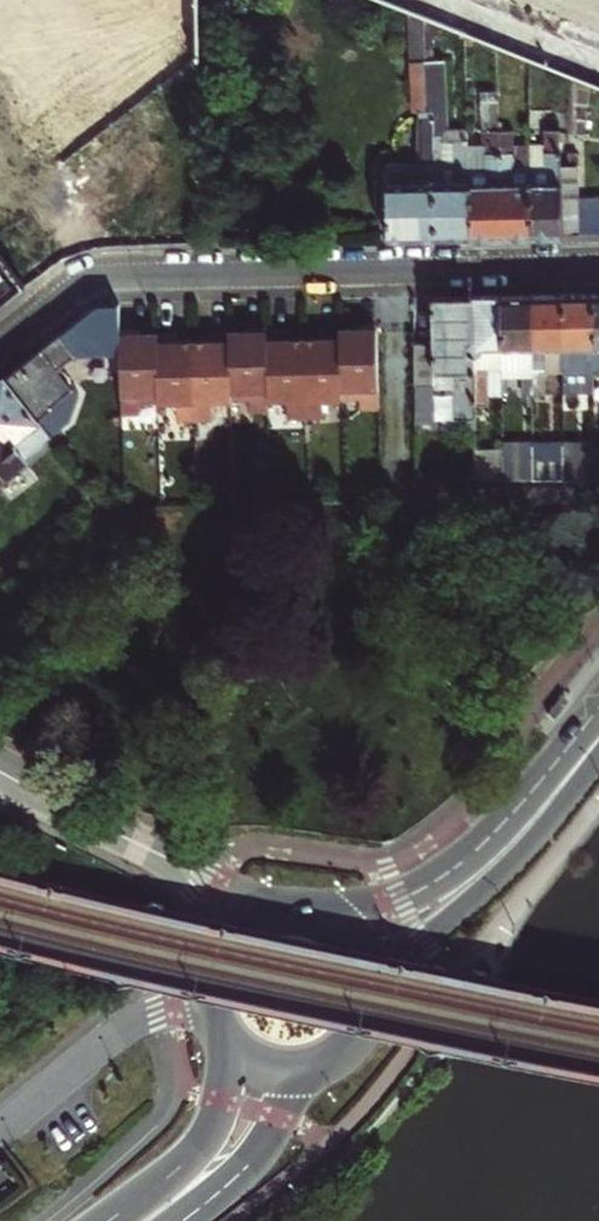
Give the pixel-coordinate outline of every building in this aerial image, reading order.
[(20,0),(0,0),(0,15),(20,0)] [(427,110),(426,48),(426,36),(426,16),(411,11),(413,111),(419,111),(419,162),(387,163),(387,169),(384,172),(384,177),(387,179),(388,238),(413,238),(436,237),(433,110),(427,110)] [(426,36),(435,36),(438,36),(438,21),(426,16),(426,36)] [(435,48),(435,36),(426,36),(426,48),(435,48)] [(435,48),(426,48),(427,110),(433,110),(436,237),(450,237),(469,237),(468,170),(467,148),(467,140),(442,141),(442,136),(442,134),(453,127),(451,61),(435,61),(435,48)] [(105,85),(97,76),(74,96),(82,106),(76,111),(89,126),(142,80),(129,64),(105,85)] [(500,237),(498,131),(498,101),(483,101),(484,147),(485,169),(468,170),(469,237),(485,237),(500,237)] [(515,131),(498,131),(500,237),(517,236),(532,236),(532,168),(516,168),(515,146),(515,131)] [(580,235),(598,235),(598,206),(580,206),(579,166),(563,166),(562,131),(546,131),(547,146),(532,146),(532,168),(532,236),(561,235),(580,235)] [(532,145),(515,146),(516,168),(532,168),(532,146),(532,145)] [(485,169),(484,147),(467,148),(468,170),(485,169)] [(562,295),(562,367),(592,367),(592,294),(577,295),(562,295)] [(500,368),(507,368),(531,367),(532,295),(516,296),(500,296),(500,368)] [(547,295),(532,295),(531,367),(542,367),(562,367),(562,295),(547,295)] [(472,297),(471,369),(500,368),(500,296),(486,296),(472,297)] [(413,369),(430,369),(451,369),(471,369),(472,297),(456,297),(433,297),(433,342),(413,342),(413,369)] [(118,304),(97,304),(51,341),(5,378),(37,419),(54,406),(52,404),(74,387),(70,381),(70,378),(66,372),(62,371),(57,364),(93,337),(102,349),(119,337),(119,334),(118,329),(118,304)] [(320,338),(303,339),(304,398),(304,417),(322,417),(322,398),(340,397),(339,329),(324,329),(319,330),(320,338)] [(377,408),(376,329),(355,329),(339,329),(340,397),(358,397),(358,408),(377,408)] [(279,331),(265,331),(266,399),(285,398),(285,417),(304,417),(304,398),(303,339),(286,340),(286,330),(279,331)] [(238,332),(229,332),(229,401),(247,400),(248,411),(267,411),(266,399),(265,331),(245,332),(238,332)] [(208,341),(192,342),(194,420),(210,419),(209,401),(229,401),(229,332),(215,332),(208,332),(208,341)] [(139,334),(119,334),(119,337),(120,407),(139,407),(139,402),(157,401),(156,333),(147,334),(139,334)] [(170,333),(156,333),(157,401),(177,401),(177,420),(194,420),(192,342),(176,342),(176,333),(170,333)] [(542,399),(542,367),(531,367),(531,399),(542,399)] [(592,367),(562,367),(561,412),(585,411),(585,396),(592,395),(592,367)] [(471,369),(471,392),(500,392),(500,368),(471,369)] [(413,369),(412,422),(429,422),(430,369),(413,369)] [(470,452),(471,392),(471,369),(451,369),(450,419),(455,419),(455,452),(470,452)] [(52,437),(37,419),(5,378),(0,382),(0,478),(52,437)] [(500,393),(500,413),(512,413),(512,393),(507,393),(500,393)] [(591,445),(561,446),(560,480),(590,479),(591,453),(591,445)] [(561,446),(530,447),(530,481),(560,480),(561,446)] [(530,447),(499,448),(499,451),(499,481),(530,481),(530,447)] [(499,451),(470,452),(470,482),(499,481),(499,451)] [(591,453),(590,479),(598,479),(598,453),(591,453)]
